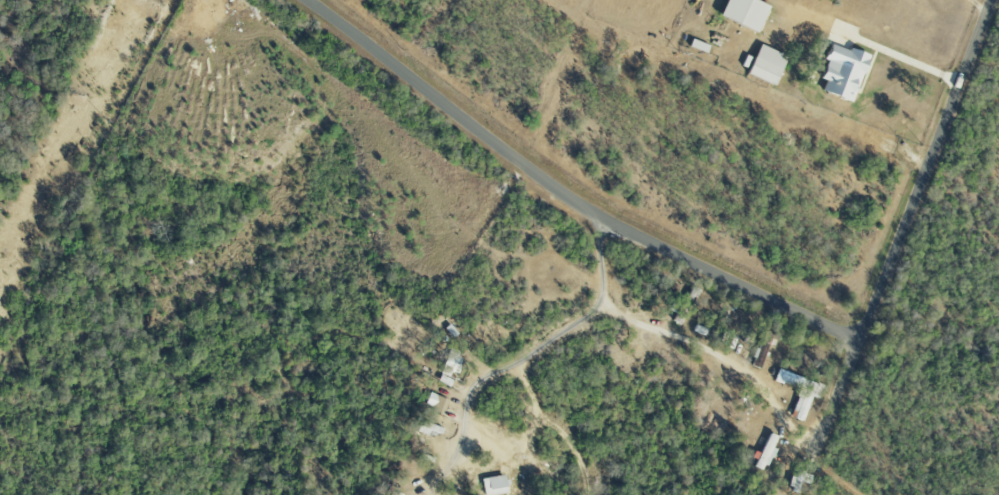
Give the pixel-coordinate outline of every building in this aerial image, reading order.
[(767,5),(756,0),(723,0),(717,15),(756,32),(767,5)] [(772,85),(785,56),(758,43),(745,72),(772,85)] [(820,91),(849,102),(867,55),(848,47),(847,50),(829,43),(823,59),(825,60),(819,78),(824,80),(820,91)] [(461,357),(446,353),(441,370),(456,374),(461,357)] [(803,421),(815,381),(776,369),(773,380),(799,388),(790,417),(803,421)] [(449,386),(452,380),(440,374),(437,381),(449,386)] [(444,411),(448,399),(428,392),(425,405),(444,411)] [(439,436),(442,427),(421,420),(418,430),(439,436)] [(753,467),(765,471),(773,448),(771,448),(775,436),(766,433),(753,467)] [(505,475),(480,478),(482,494),(493,494),(507,494),(505,475)]
